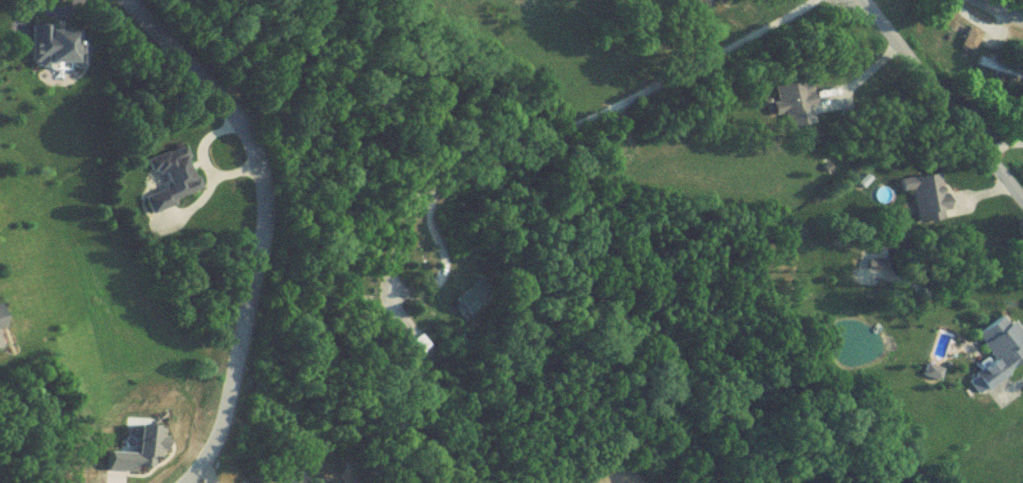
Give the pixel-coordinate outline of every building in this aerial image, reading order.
[(978,38),(965,32),(956,53),(969,59),(978,38)] [(34,34),(28,67),(58,72),(63,39),(34,34)] [(770,93),(777,121),(811,112),(804,84),(770,93)] [(148,217),(196,199),(185,169),(159,179),(165,194),(142,203),(148,217)] [(909,197),(915,229),(946,224),(938,178),(897,185),(899,198),(909,197)] [(973,339),(987,363),(973,371),(977,377),(970,381),(980,398),(1008,382),(1004,375),(1012,370),(989,330),(973,339)]
